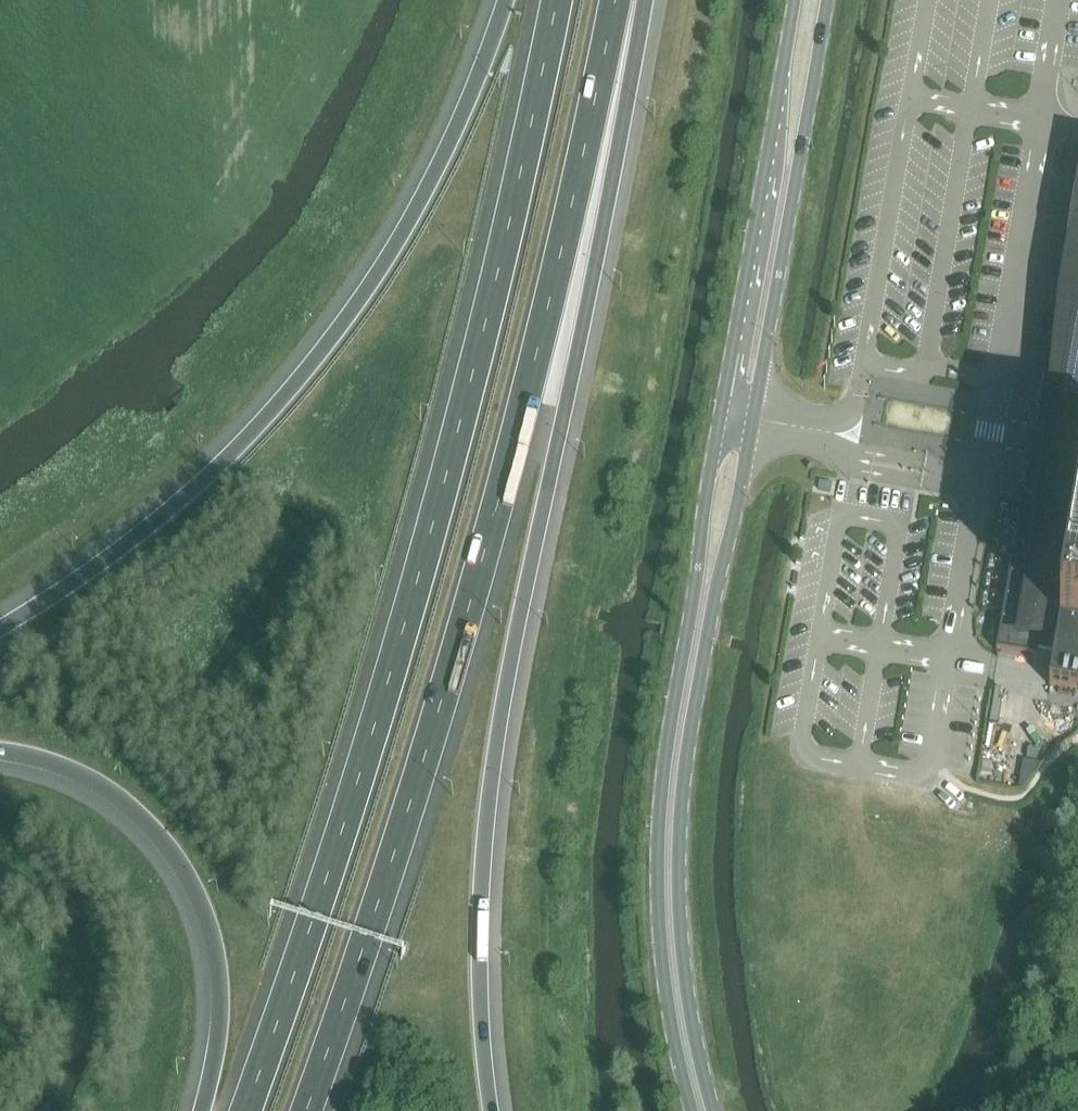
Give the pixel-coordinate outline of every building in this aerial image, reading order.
[(997,651),(1054,661),(1050,686),(1077,690),(1077,177),(1054,316),(1051,336),(1038,410),(1037,417),(1033,438),(1028,468),(1022,505),(1003,613),(997,651)] [(1048,692),(1046,702),(1072,707),(1074,697),(1048,692)] [(1029,748),(1027,758),(1038,759),(1039,750),(1029,748)] [(1040,763),(1024,760),(1019,786),(1025,787),(1040,763)]
